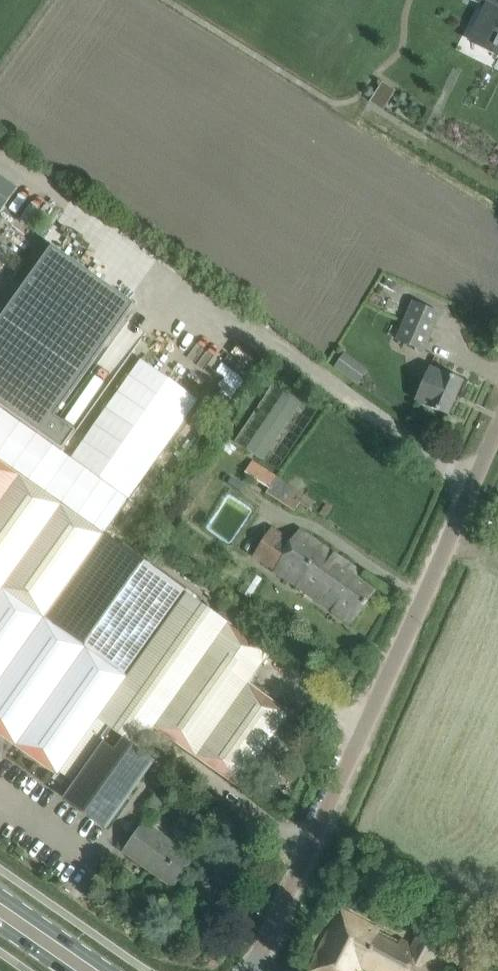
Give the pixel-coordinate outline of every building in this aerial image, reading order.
[(492,9),(478,37),(497,47),(497,0),(474,0),(492,9)] [(396,90),(382,81),(374,94),(387,103),(396,90)] [(0,318),(0,406),(62,451),(76,431),(55,416),(135,303),(52,244),(0,318)] [(413,302),(397,338),(424,351),(441,314),(413,302)] [(342,360),(336,369),(348,377),(354,368),(342,360)] [(464,380),(446,372),(433,367),(430,366),(415,400),(427,405),(449,414),(464,380)] [(58,775),(60,772),(70,780),(109,726),(140,748),(145,741),(153,730),(155,727),(238,787),(242,782),(256,792),(285,750),(271,741),(291,712),(249,683),(271,652),(239,629),(248,616),(225,599),(219,606),(223,609),(219,615),(187,592),(127,675),(45,617),(105,534),(0,460),(0,734),(58,775)] [(267,492),(295,510),(301,502),(311,509),(316,502),(254,460),(246,471),(270,487),(267,492)] [(300,530),(292,541),(273,528),(253,556),(306,587),(335,612),(351,623),(376,590),(355,576),(359,570),(300,530)] [(127,675),(187,592),(130,552),(105,534),(45,617),(127,675)] [(138,750),(140,748),(109,726),(70,780),(82,788),(76,795),(110,820),(153,761),(138,750)] [(165,755),(172,744),(153,730),(145,741),(165,755)] [(173,886),(194,857),(145,822),(124,851),(173,886)] [(440,944),(420,933),(413,946),(341,909),(308,970),(358,970),(362,964),(376,970),(440,970),(444,964),(433,958),(440,944)]
